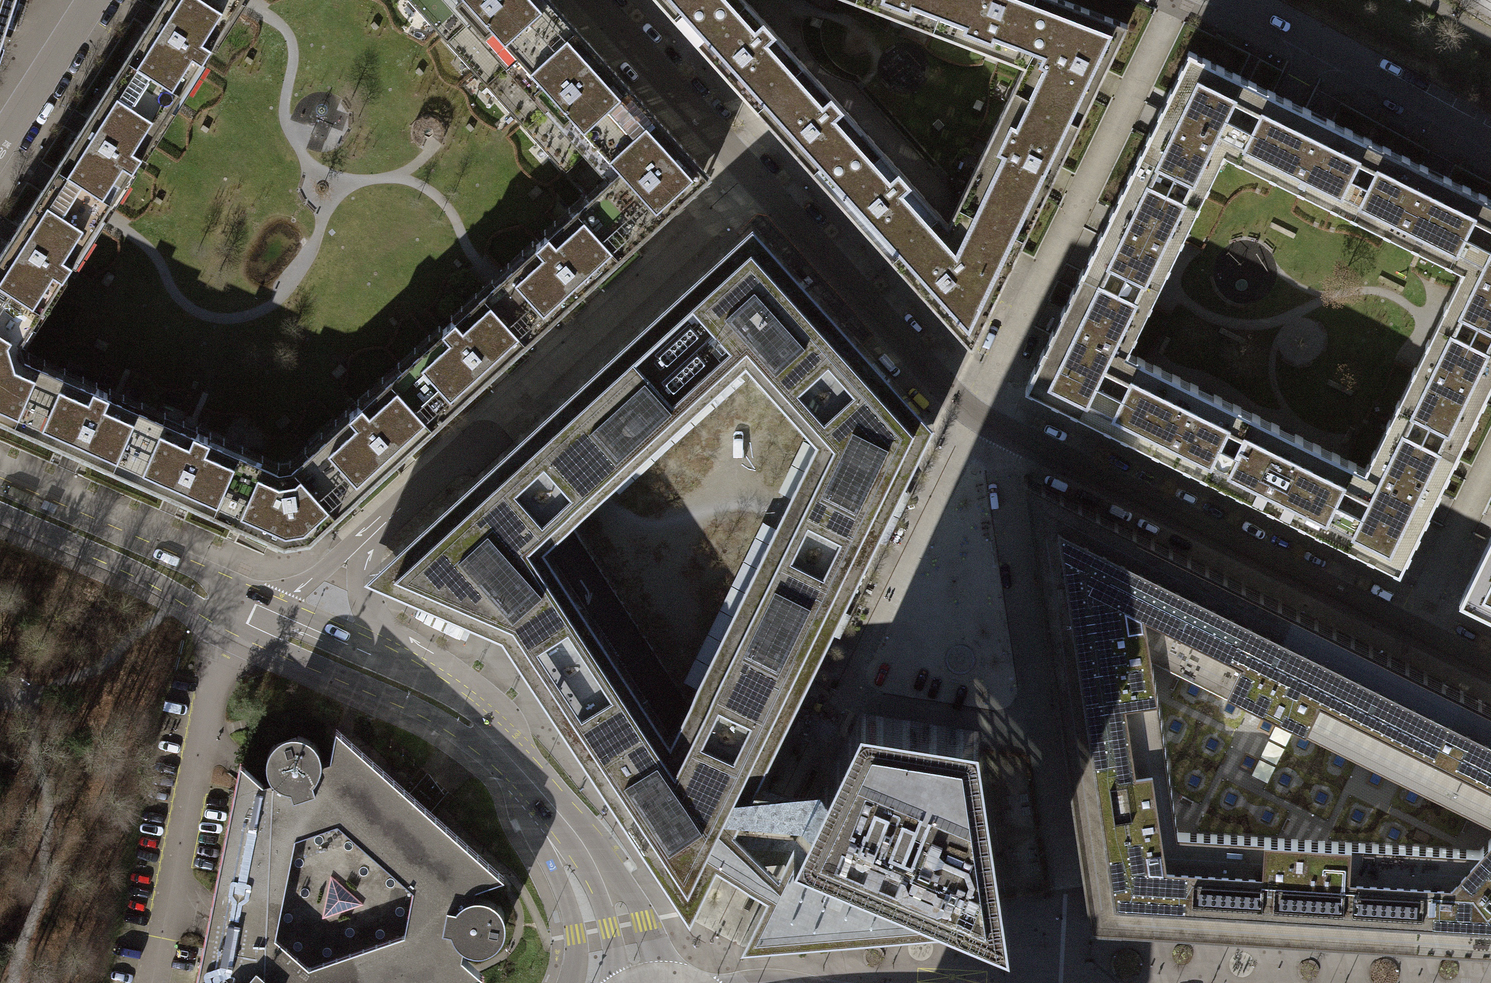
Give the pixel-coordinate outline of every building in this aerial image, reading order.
[(1,40),(14,0),(0,0),(0,44),(1,40)] [(172,107),(241,0),(164,0),(151,20),(117,72),(172,107)] [(437,33),(473,0),(408,0),(437,33)] [(437,33),(517,120),(589,54),(595,49),(550,0),(473,0),(437,33)] [(671,16),(689,0),(657,0),(671,16)] [(754,107),(803,63),(746,0),(689,0),(671,16),(678,23),(721,71),(754,107)] [(940,33),(953,0),(852,0),(940,33)] [(1024,65),(1056,0),(953,0),(940,33),(1024,65)] [(1064,0),(1056,0),(1024,65),(1007,100),(1076,132),(1101,79),(1128,24),(1064,0)] [(615,72),(595,49),(589,54),(517,120),(588,197),(596,206),(668,141),(674,136),(615,72)] [(1186,200),(1218,135),(1245,80),(1190,53),(1157,119),(1130,173),(1186,200)] [(789,146),(822,182),(871,138),(803,63),(754,107),(789,146)] [(83,126),(48,180),(102,215),(172,107),(117,72),(83,126)] [(1218,135),(1349,199),(1376,144),(1325,118),(1245,80),(1218,135)] [(1055,175),(1076,132),(1007,100),(964,190),(1032,223),(1055,175)] [(596,206),(632,245),(703,180),(709,174),(680,143),(674,136),(668,141),(596,206)] [(856,219),(890,257),(939,213),(871,138),(822,182),(856,219)] [(1490,245),(1490,200),(1434,172),(1376,144),(1349,199),(1482,264),(1490,245)] [(1147,279),(1186,200),(1130,173),(1109,217),(1093,250),(1083,271),(1138,298),(1147,279)] [(0,254),(0,305),(31,325),(100,217),(102,215),(48,180),(46,182),(11,236),(0,254)] [(1015,257),(1032,223),(964,190),(954,210),(948,223),(939,213),(890,257),(924,294),(972,347),(1009,271),(1015,257)] [(497,280),(495,282),(538,330),(540,328),(584,288),(632,245),(596,206),(588,197),(497,280)] [(796,282),(801,277),(752,224),(747,228),(616,347),(626,359),(675,412),(682,421),(745,363),(738,355),(728,344),(788,290),(796,282)] [(1482,264),(1458,312),(1490,328),(1490,245),(1482,264)] [(1114,347),(1138,298),(1083,271),(1060,318),(1025,389),(1080,416),(1114,347)] [(858,349),(863,345),(835,314),(801,277),(796,282),(788,290),(728,344),(738,355),(745,363),(789,411),(798,404),(849,357),(858,349)] [(495,282),(403,366),(446,413),(490,373),(538,330),(495,282)] [(16,424),(42,365),(13,352),(31,325),(0,305),(0,417),(16,424)] [(1415,400),(1471,427),(1490,386),(1490,328),(1458,312),(1450,329),(1415,400)] [(905,448),(922,450),(931,430),(934,424),(863,345),(858,349),(849,357),(798,404),(789,411),(815,440),(833,442),(905,448)] [(606,356),(546,411),(555,423),(595,484),(602,494),(682,421),(675,412),(626,359),(616,347),(606,356)] [(1246,411),(1114,347),(1080,416),(1138,444),(1212,480),(1246,411)] [(42,365),(16,424),(69,447),(126,472),(152,413),(42,365)] [(307,453),(351,500),(398,457),(446,413),(403,366),(307,453)] [(1378,475),(1344,544),(1400,572),(1430,509),(1471,427),(1415,400),(1378,475)] [(555,423),(546,411),(537,419),(494,460),(470,481),(481,491),(537,540),(544,546),(559,533),(591,504),(602,494),(595,484),(555,424),(555,423)] [(1378,475),(1246,411),(1212,480),(1298,522),(1344,544),(1378,475)] [(261,461),(152,413),(126,472),(177,494),(235,520),(261,461)] [(855,548),(870,555),(903,487),(922,450),(905,448),(833,442),(815,440),(780,511),(796,519),(855,548)] [(276,468),(261,461),(235,520),(238,521),(284,542),(309,538),(351,500),(307,453),(293,465),(276,468)] [(1195,560),(1023,476),(1024,484),(1043,609),(1062,732),(1063,739),(1162,725),(1151,650),(1191,566),(1195,560)] [(454,615),(501,635),(506,624),(512,609),(534,568),(544,546),(537,540),(481,491),(470,481),(427,522),(410,538),(367,578),(385,585),(389,587),(454,615)] [(868,559),(870,555),(855,548),(796,519),(780,511),(779,513),(679,715),(677,719),(695,728),(752,756),(767,763),(796,704),(837,620),(868,559)] [(1459,600),(1490,616),(1490,535),(1459,600)] [(506,624),(501,635),(622,817),(641,845),(652,838),(698,807),(661,752),(670,734),(590,614),(544,546),(534,568),(512,609),(506,624)] [(1191,566),(1151,650),(1346,745),(1387,663),(1391,656),(1299,611),(1195,560),(1191,566)] [(989,563),(967,567),(976,616),(998,612),(989,563)] [(1391,656),(1387,663),(1346,745),(1490,816),(1490,705),(1391,656)] [(641,845),(690,918),(717,864),(735,827),(741,815),(759,778),(767,763),(752,756),(695,728),(677,719),(670,734),(661,752),(698,807),(652,838),(641,845)] [(1162,725),(1063,739),(1073,806),(1084,882),(1086,895),(1090,923),(1205,930),(1213,830),(1177,828),(1162,725)] [(457,908),(467,900),(475,898),(477,887),(506,875),(439,817),(421,800),(407,788),(336,727),(329,758),(319,762),(319,764),(316,772),(311,779),(314,789),(293,795),(290,787),(278,782),(272,776),(262,780),(242,762),(238,778),(196,979),(223,970),(234,978),(242,976),(253,965),(273,982),(463,982),(486,975),(461,954),(462,944),(456,938),(453,930),(443,928),(447,906),(457,908)] [(1006,898),(983,750),(928,741),(848,728),(820,784),(814,796),(802,821),(796,833),(793,838),(784,857),(778,869),(766,893),(740,945),(884,920),(1006,898)] [(319,755),(316,747),(310,740),(303,736),(295,734),(286,735),(278,738),(272,744),(268,751),(267,760),(268,768),(272,776),(278,782),(290,787),(293,795),(314,789),(311,779),(316,772),(319,764),(319,762),(319,760),(319,755)] [(741,815),(802,821),(814,796),(820,784),(734,792),(723,813),(741,815)] [(294,838),(274,934),(308,965),(404,933),(413,889),(340,823),(294,838)] [(778,869),(735,827),(717,864),(766,893),(778,869)] [(735,827),(717,864),(784,857),(793,838),(796,833),(735,827)] [(1444,844),(1213,830),(1205,930),(1219,931),(1313,937),(1374,941),(1413,943),(1438,944),(1444,844)] [(1480,846),(1444,844),(1438,944),(1483,947),(1490,948),(1490,834),(1480,846)] [(470,948),(478,950),(487,949),(495,945),(500,939),(504,931),(505,922),(503,914),(499,907),(492,901),(484,898),(475,898),(467,900),(457,908),(447,906),(443,928),(453,930),(456,938),(462,944),(470,948)] [(226,982),(273,982),(253,965),(242,976),(234,978),(226,982)]
